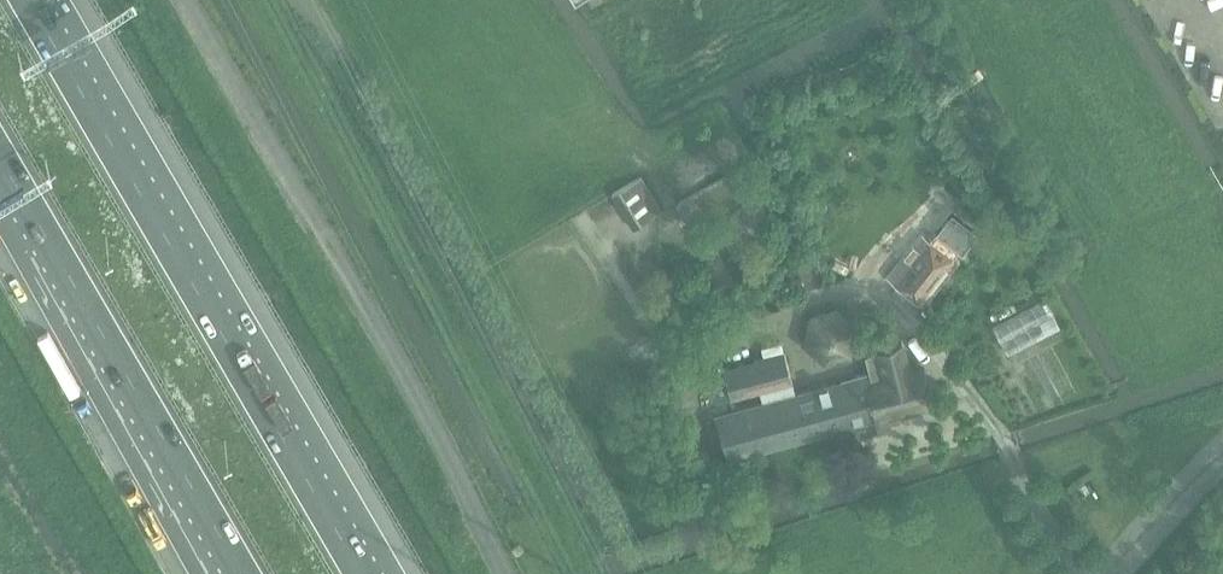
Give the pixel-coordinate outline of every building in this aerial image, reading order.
[(693,226),(760,191),(748,168),(682,203),(693,226)] [(623,190),(614,196),(635,229),(643,223),(662,211),(641,178),(623,190)] [(952,258),(966,240),(944,223),(930,241),(922,235),(888,279),(919,302),(952,258)] [(1046,300),(995,328),(1009,355),(1061,327),(1046,300)] [(803,344),(824,365),(852,355),(858,324),(837,305),(808,315),(803,344)] [(725,370),(725,371),(710,375),(718,404),(733,400),(762,392),(765,403),(717,416),(729,460),(878,420),(885,418),(892,416),(910,411),(936,404),(926,367),(911,371),(902,340),(877,347),(878,353),(868,356),(872,372),(844,380),(844,381),(797,394),(794,382),(786,353),(725,370)]
